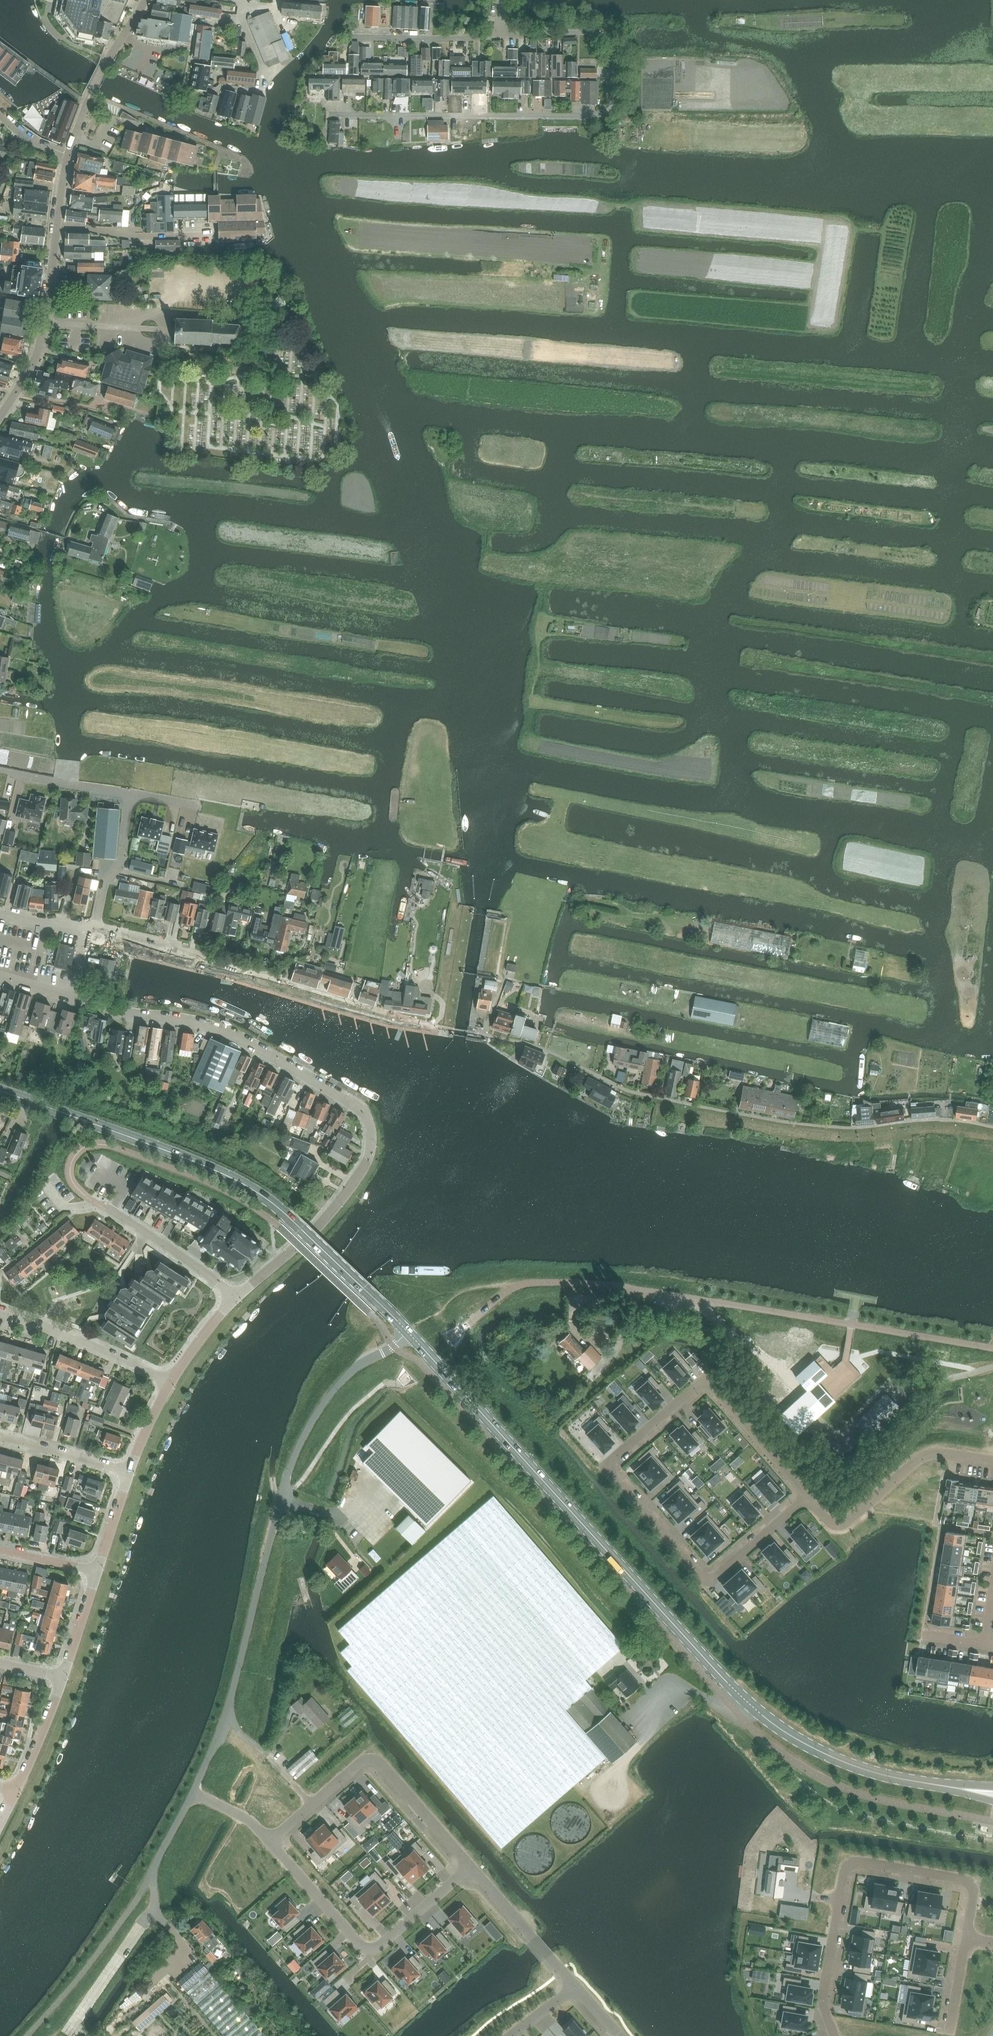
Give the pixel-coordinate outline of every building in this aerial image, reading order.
[(111,27),(117,28),(129,0),(62,0),(59,15),(76,37),(94,41),(95,38),(108,40),(111,27)] [(320,19),(321,6),(283,3),(282,15),(320,19)] [(173,13),(169,12),(170,7),(154,4),(151,16),(170,20),(169,22),(171,23),(173,13)] [(220,19),(221,12),(222,10),(190,5),(189,14),(220,19)] [(378,27),(379,7),(366,6),(365,26),(378,27)] [(416,29),(418,7),(394,6),(392,28),(416,29)] [(430,8),(420,8),(419,30),(429,30),(430,8)] [(248,16),(248,21),(266,65),(268,67),(270,66),(281,62),(282,65),(285,64),(284,61),(289,59),(270,12),(252,19),(251,15),(248,16)] [(192,16),(173,13),(171,23),(169,22),(148,19),(148,21),(142,20),(141,24),(139,24),(138,30),(137,29),(136,36),(178,42),(188,43),(189,35),(190,24),(192,16)] [(209,60),(212,32),(211,32),(211,28),(197,26),(193,58),(209,60)] [(15,86),(31,65),(0,41),(0,75),(15,86)] [(244,57),(245,48),(246,42),(239,42),(237,55),(244,57)] [(358,63),(359,47),(359,45),(352,45),(349,51),(349,55),(348,75),(358,75),(358,63)] [(366,61),(366,47),(359,47),(358,63),(361,63),(361,75),(384,75),(384,64),(363,63),(363,60),(366,61)] [(518,49),(508,49),(508,59),(518,59),(518,49)] [(337,63),(338,52),(329,52),(329,56),(323,56),(323,63),(323,74),(346,74),(346,63),(337,63)] [(536,77),(536,54),(522,53),(522,77),(536,77)] [(545,77),(549,77),(549,78),(563,78),(563,69),(563,55),(549,55),(549,56),(545,56),(545,54),(537,53),(537,78),(545,78),(545,77)] [(421,76),(422,56),(410,55),(410,76),(421,76)] [(234,69),(235,58),(212,56),(211,66),(234,69)] [(470,76),(470,66),(465,66),(465,57),(454,57),(450,57),(450,66),(452,66),(452,76),(470,76)] [(449,76),(449,61),(439,61),(439,76),(449,76)] [(490,77),(490,62),(472,61),(472,66),(472,76),(490,77)] [(517,77),(517,61),(511,61),(511,67),(492,67),(492,77),(517,77)] [(577,63),(565,63),(565,69),(563,69),(563,78),(577,78),(577,63)] [(212,88),(214,81),(208,80),(210,67),(195,64),(191,88),(206,91),(207,87),(212,88)] [(384,64),(384,75),(406,75),(407,64),(384,64)] [(254,86),(256,72),(228,69),(227,82),(254,86)] [(596,78),(597,69),(580,69),(580,78),(596,78)] [(336,100),(337,78),(309,77),(309,90),(327,90),(327,100),(336,100)] [(337,78),(336,100),(339,100),(339,101),(344,102),(344,91),(356,92),(356,96),(365,96),(365,92),(365,78),(337,78)] [(392,94),(392,79),(373,79),(373,92),(383,93),(383,100),(391,100),(392,94)] [(392,79),(392,94),(409,94),(410,79),(392,79)] [(435,80),(412,79),(412,93),(435,93),(435,80)] [(449,97),(449,80),(438,80),(435,80),(435,93),(435,101),(439,101),(439,96),(449,97)] [(490,87),(490,81),(451,80),(451,93),(487,94),(487,87),(490,87)] [(493,80),(493,94),(501,94),(501,98),(513,99),(513,94),(529,94),(529,81),(493,80)] [(551,97),(551,81),(533,81),(533,96),(551,97)] [(579,101),(579,81),(555,81),(555,96),(565,96),(565,93),(571,93),(571,101),(579,101)] [(597,104),(597,99),(598,82),(582,82),(581,104),(597,104)] [(230,118),(236,93),(224,90),(218,115),(230,118)] [(214,114),(219,97),(207,94),(206,99),(202,98),(199,110),(214,114)] [(233,119),(245,122),(259,126),(266,98),(253,95),(252,97),(240,94),(233,119)] [(65,143),(78,106),(76,105),(77,104),(64,99),(61,107),(55,105),(50,114),(48,119),(43,118),(38,133),(65,143)] [(123,112),(120,117),(135,121),(135,120),(136,120),(123,112)] [(444,126),(444,120),(428,121),(428,140),(448,139),(448,126),(444,126)] [(338,143),(339,121),(335,121),(331,121),(330,131),(329,141),(329,142),(338,143)] [(126,131),(121,149),(127,150),(127,152),(137,155),(138,152),(142,134),(132,131),(126,131)] [(182,160),(194,163),(195,158),(196,146),(142,132),(142,134),(138,152),(148,154),(148,151),(151,152),(149,160),(165,165),(166,159),(181,163),(182,160)] [(102,169),(104,160),(79,154),(77,156),(78,158),(75,171),(100,174),(101,169),(102,170),(101,175),(107,176),(108,170),(102,169)] [(53,183),(56,167),(57,167),(30,161),(27,176),(33,177),(34,172),(35,173),(34,179),(53,183)] [(115,161),(113,168),(122,171),(124,163),(115,161)] [(117,177),(107,176),(101,175),(75,171),(72,190),(93,193),(94,187),(115,190),(115,184),(123,185),(122,196),(135,195),(136,179),(117,177)] [(15,180),(14,187),(16,187),(33,189),(34,182),(15,180)] [(15,202),(13,215),(21,216),(21,219),(27,219),(27,217),(46,220),(48,206),(24,203),(24,201),(48,204),(50,191),(33,189),(16,187),(14,202),(15,202)] [(97,197),(93,197),(72,194),(70,208),(91,211),(93,203),(96,203),(97,203),(108,202),(108,196),(97,197)] [(174,219),(187,218),(206,218),(206,194),(174,195),(174,219)] [(174,232),(174,195),(157,195),(158,202),(151,202),(151,213),(145,214),(145,233),(174,232)] [(259,199),(255,199),(255,196),(235,196),(235,200),(220,200),(220,196),(207,196),(208,224),(217,223),(218,241),(255,240),(255,241),(256,240),(256,234),(265,233),(259,199)] [(99,214),(69,210),(67,210),(65,222),(85,224),(86,217),(99,219),(99,220),(122,222),(122,227),(128,227),(129,210),(123,210),(122,216),(104,214),(99,214)] [(43,245),(45,229),(15,225),(14,233),(22,233),(21,242),(43,245)] [(65,245),(90,246),(103,246),(103,242),(90,241),(91,233),(65,232),(65,245)] [(156,250),(158,250),(180,250),(179,240),(156,240),(156,250)] [(1,263),(1,260),(7,261),(7,264),(17,265),(17,262),(19,242),(10,241),(9,244),(4,243),(3,245),(0,245),(0,263),(1,263)] [(105,253),(105,247),(92,247),(65,246),(65,258),(92,259),(92,252),(105,253)] [(78,266),(78,272),(78,273),(104,273),(104,262),(78,261),(78,266)] [(43,269),(13,265),(11,282),(0,281),(0,292),(39,297),(43,269)] [(114,288),(116,286),(116,279),(114,277),(89,276),(88,296),(97,296),(97,299),(119,300),(119,294),(109,293),(109,287),(114,288)] [(248,307),(249,297),(242,296),(242,300),(241,300),(240,306),(248,307)] [(6,333),(26,336),(27,329),(22,328),(25,312),(26,312),(28,303),(6,299),(2,322),(0,321),(0,332),(6,333)] [(177,319),(177,317),(175,316),(175,319),(173,318),(173,320),(175,320),(174,341),(172,341),(172,343),(174,343),(174,345),(176,345),(176,343),(183,343),(183,346),(185,346),(185,344),(192,344),(192,346),(194,346),(194,344),(201,345),(201,346),(203,346),(203,345),(210,346),(210,347),(212,347),(212,343),(219,343),(219,345),(221,345),(221,343),(228,344),(228,346),(229,346),(229,344),(237,345),(237,346),(239,346),(238,343),(242,340),(244,341),(245,339),(243,339),(243,332),(245,332),(245,330),(243,331),(239,326),(240,325),(239,325),(239,324),(221,323),(221,324),(220,325),(213,324),(213,323),(213,318),(211,318),(211,321),(204,320),(204,318),(202,318),(202,320),(195,320),(195,317),(194,317),(194,320),(187,319),(187,317),(185,317),(185,319),(177,319)] [(5,339),(2,352),(21,356),(23,355),(24,349),(22,347),(24,338),(6,334),(6,333),(0,332),(0,338),(5,339)] [(126,356),(122,355),(119,350),(104,358),(107,363),(102,381),(142,393),(152,358),(128,351),(126,356)] [(89,365),(61,358),(60,362),(59,362),(57,371),(86,377),(89,365)] [(9,376),(13,364),(0,360),(0,373),(9,376)] [(55,375),(38,371),(33,392),(51,397),(51,396),(55,397),(57,387),(68,389),(71,376),(56,373),(55,375)] [(1,388),(5,389),(9,378),(0,375),(0,390),(1,388)] [(83,394),(86,381),(74,378),(71,391),(83,394)] [(86,381),(83,394),(95,398),(98,385),(86,381)] [(132,408),(136,396),(108,388),(104,400),(132,408)] [(63,415),(65,408),(53,406),(52,412),(63,415)] [(38,408),(37,413),(28,411),(26,422),(47,426),(50,411),(38,408)] [(120,430),(114,428),(92,420),(92,419),(87,417),(84,424),(90,426),(87,432),(109,441),(109,440),(114,442),(120,430)] [(37,440),(38,434),(33,433),(35,427),(12,422),(10,434),(37,440)] [(34,444),(0,435),(0,454),(19,460),(21,450),(32,453),(34,444)] [(96,458),(99,449),(76,440),(73,449),(96,458)] [(46,445),(43,457),(51,459),(54,448),(46,445)] [(16,476),(17,477),(18,476),(19,476),(20,476),(20,475),(21,475),(22,474),(22,473),(23,473),(23,472),(23,471),(23,470),(22,469),(22,468),(22,467),(21,467),(21,466),(20,466),(19,465),(18,465),(18,463),(0,458),(0,473),(1,473),(0,475),(0,480),(11,483),(13,477),(14,477),(15,476),(16,476)] [(0,483),(0,497),(6,499),(8,490),(19,494),(20,490),(0,483)] [(43,513),(45,504),(26,498),(23,507),(43,513)] [(13,504),(0,501),(0,509),(19,515),(22,507),(13,504)] [(110,539),(119,518),(106,513),(97,534),(98,534),(97,536),(92,534),(90,541),(93,542),(91,548),(71,542),(67,559),(74,561),(76,556),(88,560),(88,559),(102,563),(109,539),(110,539)] [(26,542),(29,530),(10,525),(7,537),(26,542)] [(133,586),(149,592),(153,581),(136,575),(133,586)] [(8,658),(0,657),(0,681),(4,682),(8,658)] [(46,798),(31,795),(30,801),(20,799),(16,816),(26,818),(27,814),(41,818),(46,798)] [(87,819),(88,806),(76,805),(76,799),(62,798),(60,819),(74,820),(75,818),(87,819)] [(8,810),(9,802),(0,800),(0,808),(8,810)] [(95,831),(93,857),(116,859),(120,809),(97,807),(95,832),(95,831)] [(151,819),(143,817),(142,817),(142,818),(138,835),(159,840),(157,852),(167,855),(172,837),(161,835),(164,823),(164,822),(156,820),(155,819),(155,820),(154,819),(154,820),(155,820),(155,821),(151,820),(152,819),(151,818),(151,819)] [(204,831),(195,829),(194,829),(191,842),(187,842),(187,840),(176,838),(173,852),(184,854),(185,849),(191,850),(192,847),(214,852),(218,835),(219,834),(218,834),(209,832),(208,832),(208,833),(204,832),(205,831),(204,831)] [(16,832),(6,830),(3,842),(13,845),(16,832)] [(132,844),(130,848),(131,848),(137,850),(139,839),(133,837),(132,844)] [(19,859),(28,861),(30,851),(21,850),(19,859)] [(31,852),(30,859),(37,860),(38,853),(31,852)] [(89,865),(90,853),(78,852),(77,864),(89,865)] [(131,860),(129,870),(145,874),(150,875),(152,865),(131,860)] [(235,862),(226,874),(233,875),(235,862)] [(58,866),(57,878),(65,879),(66,866),(58,866)] [(7,898),(12,875),(0,872),(0,897),(7,898)] [(286,894),(284,908),(293,910),(295,899),(296,900),(300,900),(301,896),(304,897),(306,885),(298,884),(299,875),(291,874),(289,882),(286,894)] [(78,883),(74,902),(86,904),(90,889),(97,890),(99,881),(92,879),(79,876),(78,883)] [(46,909),(58,909),(58,881),(46,881),(46,909)] [(27,909),(33,887),(18,883),(12,905),(27,909)] [(128,891),(129,884),(120,883),(119,889),(117,889),(115,900),(136,904),(134,915),(148,918),(153,892),(139,889),(139,893),(128,891)] [(422,883),(421,889),(423,889),(430,891),(432,892),(433,886),(422,883)] [(205,884),(203,893),(212,895),(214,887),(205,884)] [(43,909),(45,898),(44,897),(45,890),(33,888),(31,896),(29,908),(43,909)] [(312,889),(310,898),(318,900),(320,891),(312,889)] [(159,899),(154,898),(150,915),(161,918),(165,896),(160,895),(159,899)] [(192,925),(197,904),(184,901),(181,914),(183,915),(181,922),(192,925)] [(176,921),(180,905),(169,902),(165,919),(176,921)] [(250,922),(253,909),(230,903),(229,906),(227,914),(223,932),(235,935),(238,919),(250,922)] [(214,912),(210,929),(222,932),(226,914),(228,906),(223,905),(221,913),(214,912)] [(205,928),(209,911),(198,908),(194,926),(205,928)] [(269,927),(265,942),(272,944),(271,947),(275,948),(276,944),(275,944),(282,913),(273,911),(269,927)] [(283,916),(275,949),(276,949),(277,951),(277,952),(283,953),(284,951),(286,952),(291,930),(304,933),(307,922),(305,922),(306,917),(305,915),(295,913),(293,919),(283,916)] [(265,942),(269,927),(261,925),(263,916),(256,914),(250,939),(265,942)] [(791,936),(714,922),(710,942),(787,956),(791,936)] [(331,941),(330,947),(340,949),(345,928),(335,926),(333,933),(331,941)] [(70,970),(75,947),(59,943),(59,944),(60,944),(55,967),(70,970)] [(322,945),(320,952),(328,954),(330,947),(322,945)] [(867,952),(855,950),(851,971),(863,974),(867,952)] [(108,977),(111,961),(104,960),(101,976),(108,977)] [(296,965),(292,980),(317,988),(322,970),(322,968),(297,960),(297,963),(296,965)] [(505,970),(515,972),(517,965),(507,963),(505,970)] [(353,988),(355,981),(324,971),(320,981),(329,984),(327,991),(348,997),(351,987),(353,988)] [(401,1011),(404,994),(404,993),(389,991),(390,981),(388,980),(387,984),(382,984),(379,993),(382,994),(380,1003),(384,1004),(384,1008),(401,1011)] [(380,990),(381,984),(368,981),(367,985),(364,984),(362,991),(361,991),(358,1001),(374,1006),(380,990)] [(495,991),(497,982),(486,981),(484,989),(481,989),(481,993),(479,993),(476,1008),(489,1011),(492,995),(490,995),(491,990),(495,991)] [(507,981),(504,989),(508,992),(512,983),(507,981)] [(405,983),(404,993),(404,994),(401,1011),(426,1014),(426,1011),(430,1012),(432,998),(421,996),(422,992),(419,985),(405,983)] [(10,1011),(15,991),(5,988),(0,1003),(0,1014),(8,1016),(10,1011)] [(32,996),(19,992),(14,1008),(27,1011),(32,996)] [(732,1026),(736,1004),(694,996),(690,1017),(732,1026)] [(50,1030),(54,1017),(48,1015),(51,1006),(37,1002),(30,1024),(44,1028),(42,1036),(48,1037),(50,1030)] [(23,1025),(27,1012),(14,1008),(10,1022),(7,1021),(5,1027),(8,1028),(7,1031),(9,1032),(9,1033),(10,1034),(16,1036),(18,1036),(18,1034),(20,1035),(18,1040),(25,1042),(29,1027),(23,1025)] [(70,1035),(77,1013),(63,1009),(60,1019),(54,1017),(50,1030),(48,1037),(54,1039),(56,1031),(70,1035)] [(510,1033),(515,1015),(505,1012),(498,1010),(492,1027),(510,1033)] [(97,1022),(95,1021),(97,1015),(85,1012),(80,1026),(92,1030),(91,1034),(92,1037),(94,1039),(102,1042),(106,1020),(100,1019),(98,1021),(97,1022)] [(515,1015),(510,1033),(523,1037),(532,1040),(538,1027),(525,1023),(524,1021),(525,1016),(516,1013),(515,1015)] [(849,1026),(812,1018),(808,1039),(845,1046),(849,1026)] [(145,1051),(149,1027),(138,1025),(134,1050),(145,1051)] [(158,1055),(162,1029),(152,1027),(148,1053),(158,1055)] [(111,1029),(107,1050),(119,1052),(118,1058),(129,1059),(132,1042),(133,1036),(125,1034),(126,1031),(111,1029)] [(173,1050),(176,1031),(166,1030),(161,1060),(168,1061),(171,1049),(173,1050)] [(198,1051),(199,1043),(193,1042),(194,1034),(182,1032),(179,1048),(198,1051)] [(205,1050),(199,1063),(193,1078),(222,1092),(227,1082),(233,1085),(240,1070),(245,1072),(252,1058),(242,1054),(236,1067),(234,1066),(241,1051),(211,1038),(209,1041),(205,1039),(201,1048),(205,1050)] [(541,1064),(545,1054),(525,1046),(518,1062),(533,1071),(537,1062),(541,1064)] [(616,1054),(614,1064),(628,1067),(632,1049),(618,1046),(616,1054)] [(632,1049),(628,1067),(643,1070),(644,1061),(646,1062),(647,1059),(647,1058),(648,1053),(646,1053),(632,1049)] [(646,1062),(642,1083),(655,1086),(659,1062),(660,1060),(647,1058),(647,1059),(646,1062)] [(688,1073),(691,1060),(685,1059),(684,1062),(684,1061),(682,1071),(688,1073)] [(682,1071),(684,1061),(679,1060),(677,1070),(670,1069),(665,1094),(676,1096),(682,1071)] [(255,1088),(260,1078),(258,1077),(264,1065),(255,1061),(245,1083),(255,1088)] [(559,1075),(562,1067),(556,1065),(553,1073),(559,1075)] [(273,1097),(270,1095),(274,1088),(272,1087),(278,1074),(267,1069),(261,1082),(266,1085),(263,1092),(266,1093),(261,1102),(268,1106),(273,1097)] [(617,1080),(616,1081),(619,1081),(623,1082),(625,1074),(619,1072),(617,1080)] [(19,1075),(18,1080),(27,1083),(28,1078),(29,1075),(19,1073),(19,1075)] [(696,1098),(699,1081),(693,1080),(694,1074),(689,1073),(684,1095),(696,1098)] [(288,1102),(293,1091),(290,1090),(294,1081),(284,1076),(276,1092),(274,1095),(288,1102)] [(609,1108),(615,1097),(617,1093),(611,1090),(611,1089),(588,1077),(583,1086),(592,1090),(588,1097),(609,1108)] [(160,1081),(158,1088),(167,1090),(168,1084),(160,1081)] [(739,1108),(757,1111),(775,1115),(780,1093),(744,1086),(739,1108)] [(305,1128),(310,1116),(309,1111),(315,1095),(306,1090),(293,1123),(305,1128)] [(249,1107),(251,1103),(255,1095),(250,1093),(245,1104),(249,1107)] [(780,1093),(775,1115),(793,1119),(798,1097),(780,1093)] [(862,1099),(863,1108),(859,1108),(859,1114),(855,1114),(856,1126),(873,1124),(872,1107),(871,1103),(862,1099)] [(324,1119),(327,1112),(330,1104),(318,1100),(308,1126),(315,1129),(319,1117),(324,1119)] [(988,1112),(989,1106),(979,1104),(979,1103),(967,1102),(966,1107),(958,1106),(957,1118),(977,1121),(978,1109),(982,1110),(982,1111),(988,1112)] [(221,1124),(222,1121),(228,1107),(219,1103),(214,1115),(212,1120),(221,1124)] [(934,1109),(934,1106),(911,1108),(911,1118),(934,1116),(934,1115),(939,1115),(939,1109),(934,1109)] [(337,1128),(346,1114),(334,1107),(328,1119),(325,1118),(322,1127),(327,1130),(331,1125),(337,1128)] [(905,1113),(904,1109),(881,1112),(881,1110),(875,1111),(876,1113),(875,1113),(877,1123),(903,1119),(902,1113),(905,1113)] [(288,1133),(293,1118),(286,1115),(281,1130),(288,1133)] [(25,1147),(27,1146),(27,1144),(27,1143),(26,1141),(25,1141),(28,1135),(15,1130),(8,1149),(1,1147),(0,1150),(0,1161),(3,1163),(6,1156),(10,1158),(12,1152),(20,1155),(23,1147),(24,1147),(25,1147)] [(350,1142),(354,1135),(344,1130),(340,1137),(350,1142)] [(345,1163),(352,1151),(342,1146),(345,1141),(334,1135),(325,1152),(345,1163)] [(308,1152),(312,1143),(293,1136),(290,1145),(308,1152)] [(307,1185),(319,1164),(301,1154),(290,1175),(297,1179),(297,1180),(299,1181),(299,1180),(307,1185)] [(163,1187),(143,1175),(131,1196),(171,1220),(174,1215),(180,1218),(175,1227),(199,1242),(198,1243),(215,1255),(217,1253),(239,1269),(248,1256),(252,1259),(262,1245),(235,1226),(235,1227),(229,1223),(231,1220),(227,1217),(227,1216),(223,1213),(220,1217),(212,1212),(213,1211),(185,1194),(184,1197),(164,1185),(163,1187)] [(98,1240),(107,1227),(95,1219),(86,1232),(98,1240)] [(58,1230),(68,1242),(79,1233),(69,1221),(58,1230)] [(17,1222),(10,1227),(14,1232),(20,1227),(17,1222)] [(44,1223),(39,1226),(44,1232),(48,1229),(44,1223)] [(110,1247),(118,1234),(107,1227),(98,1240),(110,1247)] [(58,1250),(68,1242),(58,1230),(48,1238),(58,1250)] [(118,1234),(110,1247),(122,1255),(130,1242),(118,1234)] [(12,1238),(8,1241),(14,1248),(17,1245),(12,1238)] [(47,1259),(58,1250),(48,1238),(37,1247),(47,1259)] [(37,1268),(47,1259),(37,1247),(27,1256),(37,1268)] [(0,1254),(0,1256),(4,1261),(9,1257),(4,1251),(0,1254)] [(26,1277),(37,1268),(27,1256),(16,1265),(26,1277)] [(163,1298),(169,1302),(179,1287),(182,1290),(181,1292),(181,1293),(189,1280),(161,1261),(154,1271),(152,1269),(150,1270),(148,1270),(147,1270),(143,1277),(140,1282),(163,1298)] [(15,1286),(26,1277),(16,1265),(5,1274),(15,1286)] [(163,1298),(140,1282),(135,1279),(128,1289),(126,1287),(124,1288),(122,1288),(113,1300),(147,1323),(163,1298)] [(135,1341),(147,1323),(113,1300),(105,1313),(106,1315),(106,1318),(108,1319),(102,1328),(131,1347),(135,1341)] [(564,1336),(560,1340),(561,1341),(558,1344),(568,1355),(567,1357),(573,1364),(579,1359),(589,1369),(601,1358),(590,1346),(585,1351),(570,1334),(565,1338),(564,1336)] [(503,1340),(500,1349),(508,1352),(511,1344),(503,1340)] [(0,1341),(0,1357),(2,1357),(0,1363),(0,1372),(3,1373),(11,1344),(0,1341)] [(23,1348),(11,1344),(3,1373),(9,1374),(12,1360),(19,1362),(23,1348)] [(27,1379),(35,1351),(23,1348),(19,1362),(26,1364),(24,1370),(25,1371),(23,1378),(27,1379)] [(664,1368),(665,1369),(663,1371),(669,1377),(670,1375),(679,1386),(686,1380),(685,1379),(689,1376),(686,1372),(690,1368),(686,1363),(683,1360),(675,1350),(669,1355),(673,1359),(664,1368)] [(43,1369),(47,1355),(35,1351),(27,1379),(31,1381),(33,1373),(34,1373),(35,1367),(43,1369)] [(67,1370),(72,1358),(60,1354),(56,1366),(59,1367),(55,1379),(57,1380),(54,1387),(59,1389),(62,1380),(66,1370),(67,1370)] [(683,1360),(686,1363),(690,1368),(696,1363),(688,1355),(683,1360)] [(78,1375),(83,1363),(72,1358),(67,1370),(66,1370),(62,1380),(67,1382),(69,1377),(70,1377),(72,1372),(78,1375)] [(808,1391),(781,1415),(797,1433),(833,1401),(817,1383),(830,1371),(817,1358),(795,1377),(808,1391)] [(640,1360),(635,1364),(642,1372),(646,1368),(640,1360)] [(830,1371),(817,1383),(833,1401),(861,1374),(849,1361),(842,1360),(830,1371)] [(81,1400),(89,1379),(94,1367),(83,1363),(78,1375),(84,1377),(78,1392),(77,1393),(75,1398),(81,1400)] [(105,1388),(109,1378),(104,1376),(106,1372),(94,1367),(89,1379),(81,1400),(87,1403),(91,1392),(89,1391),(93,1381),(101,1383),(100,1386),(105,1388)] [(44,1384),(47,1373),(41,1371),(38,1382),(44,1384)] [(764,1389),(784,1411),(802,1395),(783,1375),(782,1373),(764,1389)] [(647,1382),(637,1391),(638,1392),(637,1394),(642,1400),(644,1399),(653,1409),(659,1403),(658,1403),(662,1399),(654,1390),(659,1386),(651,1376),(646,1381),(647,1382)] [(615,1380),(609,1386),(612,1390),(619,1385),(615,1380)] [(118,1417),(124,1405),(122,1404),(130,1388),(116,1382),(107,1400),(109,1401),(104,1411),(118,1417)] [(58,1410),(59,1403),(61,1394),(53,1392),(50,1401),(47,1414),(43,1428),(55,1431),(59,1417),(51,1415),(53,1409),(58,1410)] [(886,1393),(862,1417),(879,1433),(902,1409),(891,1398),(886,1393)] [(4,1420),(8,1404),(10,1404),(12,1396),(0,1394),(0,1419),(4,1420)] [(623,1395),(618,1400),(622,1404),(612,1413),(613,1414),(612,1416),(617,1422),(619,1421),(628,1431),(634,1426),(633,1425),(637,1421),(629,1412),(634,1408),(623,1395)] [(25,1409),(27,1400),(20,1398),(17,1406),(10,1404),(8,1404),(4,1420),(16,1423),(20,1408),(25,1409)] [(47,1414),(50,1401),(45,1400),(43,1406),(42,1412),(35,1411),(31,1424),(43,1428),(47,1414)] [(75,1436),(81,1420),(77,1418),(80,1407),(71,1404),(70,1404),(67,1416),(70,1416),(64,1433),(75,1436)] [(702,1423),(697,1427),(708,1440),(713,1435),(713,1436),(724,1427),(708,1409),(702,1414),(702,1415),(699,1419),(702,1423)] [(369,1455),(362,1462),(426,1525),(470,1480),(399,1410),(362,1448),(369,1455)] [(105,1419),(92,1414),(89,1421),(102,1427),(105,1419)] [(592,1419),(582,1428),(588,1434),(589,1436),(587,1437),(593,1443),(594,1442),(604,1452),(610,1447),(609,1446),(613,1442),(605,1433),(610,1429),(599,1417),(594,1421),(592,1419)] [(872,1440),(879,1433),(862,1417),(856,1424),(872,1440)] [(816,1421),(807,1430),(838,1459),(846,1451),(816,1421)] [(698,1445),(703,1441),(695,1431),(690,1436),(682,1426),(678,1430),(677,1429),(671,1434),(680,1445),(678,1446),(684,1452),(685,1451),(687,1452),(696,1444),(698,1445)] [(118,1448),(122,1437),(100,1429),(98,1435),(105,1438),(104,1444),(108,1445),(108,1446),(112,1447),(113,1447),(118,1448)] [(634,1471),(642,1480),(662,1463),(654,1455),(657,1452),(653,1447),(640,1458),(644,1463),(634,1471)] [(8,1470),(11,1457),(0,1454),(0,1468),(3,1469),(0,1480),(0,1484),(4,1485),(8,1470)] [(711,1465),(713,1468),(712,1469),(715,1472),(726,1462),(721,1456),(711,1465)] [(21,1474),(21,1471),(24,1460),(11,1457),(8,1470),(4,1485),(8,1486),(12,1472),(21,1474)] [(734,1460),(729,1464),(733,1469),(738,1465),(734,1460)] [(662,1463),(642,1480),(645,1483),(643,1485),(648,1490),(660,1480),(664,1485),(674,1477),(662,1463)] [(43,1490),(49,1467),(38,1464),(33,1481),(39,1483),(40,1489),(43,1490)] [(56,1487),(61,1470),(49,1467),(43,1490),(47,1491),(50,1485),(56,1487)] [(27,1473),(21,1471),(21,1474),(18,1482),(17,1482),(14,1495),(20,1497),(27,1473)] [(716,1474),(709,1480),(712,1483),(719,1477),(716,1474)] [(71,1491),(74,1477),(66,1475),(62,1489),(71,1491)] [(82,1489),(84,1490),(88,1492),(86,1497),(96,1500),(98,1495),(100,1496),(101,1494),(102,1495),(104,1489),(102,1489),(104,1484),(81,1475),(79,1480),(78,1482),(84,1484),(82,1489)] [(757,1484),(755,1482),(750,1487),(758,1497),(763,1492),(771,1501),(775,1498),(776,1499),(782,1493),(773,1483),(774,1482),(769,1476),(768,1477),(766,1475),(757,1484)] [(956,1502),(956,1501),(959,1482),(959,1481),(948,1479),(944,1500),(956,1502)] [(668,1510),(671,1513),(690,1496),(683,1487),(684,1486),(680,1481),(669,1490),(673,1495),(661,1505),(666,1511),(668,1510)] [(956,1501),(966,1503),(969,1483),(959,1482),(956,1501)] [(976,1509),(976,1510),(980,1485),(969,1483),(966,1503),(977,1505),(976,1509)] [(976,1510),(987,1511),(991,1487),(980,1485),(976,1510)] [(739,1512),(748,1523),(755,1517),(754,1516),(758,1513),(750,1504),(755,1500),(746,1490),(741,1495),(742,1496),(733,1505),(734,1506),(732,1508),(738,1514),(739,1512)] [(91,1524),(95,1511),(79,1506),(81,1500),(69,1496),(65,1507),(77,1511),(77,1513),(75,1518),(91,1524)] [(690,1496),(671,1513),(678,1522),(688,1513),(693,1518),(707,1507),(701,1501),(697,1504),(690,1496)] [(567,1708),(590,1688),(585,1681),(623,1648),(494,1497),(338,1630),(350,1644),(340,1653),(352,1666),(347,1671),(501,1850),(574,1788),(610,1757),(587,1731),(567,1708)] [(9,1513),(3,1512),(3,1505),(0,1505),(0,1532),(5,1533),(9,1513)] [(15,1535),(21,1509),(17,1508),(14,1514),(9,1513),(5,1533),(15,1535)] [(21,1509),(15,1535),(26,1537),(29,1525),(31,1525),(33,1518),(24,1516),(24,1510),(21,1509)] [(45,1517),(46,1513),(36,1511),(33,1524),(37,1525),(34,1539),(45,1541),(49,1526),(43,1525),(44,1517),(45,1517)] [(691,1536),(699,1545),(719,1528),(707,1514),(697,1523),(701,1528),(691,1536)] [(426,1531),(409,1515),(397,1528),(413,1544),(426,1531)] [(83,1547),(88,1534),(62,1527),(64,1522),(58,1520),(55,1531),(68,1536),(66,1542),(83,1547)] [(811,1538),(814,1536),(808,1529),(805,1531),(800,1525),(794,1531),(795,1531),(791,1535),(795,1539),(790,1543),(801,1556),(806,1552),(816,1543),(811,1538)] [(719,1528),(699,1545),(707,1554),(717,1545),(721,1550),(731,1542),(719,1528)] [(947,1532),(946,1542),(966,1546),(967,1535),(947,1532)] [(831,1542),(828,1544),(834,1551),(831,1553),(834,1557),(840,1552),(831,1542)] [(946,1542),(944,1552),(964,1555),(966,1546),(946,1542)] [(777,1568),(778,1570),(788,1561),(792,1566),(797,1561),(786,1549),(782,1553),(774,1544),(770,1547),(769,1546),(763,1551),(772,1562),(770,1563),(776,1569),(777,1568)] [(944,1552),(942,1562),(965,1566),(965,1565),(962,1565),(964,1555),(944,1552)] [(342,1590),(359,1575),(356,1573),(352,1568),(338,1554),(327,1564),(341,1579),(336,1584),(342,1590)] [(942,1562),(941,1572),(963,1576),(965,1566),(942,1562)] [(360,1569),(366,1576),(371,1571),(365,1564),(360,1569)] [(12,1597),(18,1571),(7,1569),(3,1589),(9,1590),(8,1596),(12,1597)] [(736,1575),(732,1578),(750,1597),(758,1590),(761,1593),(766,1588),(755,1576),(750,1580),(740,1569),(734,1574),(736,1575)] [(18,1571),(12,1597),(16,1598),(18,1592),(27,1594),(28,1586),(26,1586),(28,1573),(18,1571)] [(941,1572),(939,1583),(959,1586),(961,1576),(963,1576),(941,1572)] [(55,1580),(42,1577),(35,1575),(32,1587),(40,1589),(40,1588),(47,1590),(52,1592),(51,1592),(65,1596),(69,1584),(55,1580)] [(750,1597),(732,1578),(724,1586),(732,1596),(728,1600),(739,1612),(744,1608),(741,1605),(750,1597)] [(939,1583),(937,1593),(957,1596),(959,1586),(939,1583)] [(47,1590),(40,1588),(40,1589),(38,1594),(45,1596),(45,1595),(50,1597),(48,1603),(62,1607),(65,1596),(51,1592),(52,1592),(47,1590)] [(937,1593),(936,1603),(956,1606),(957,1596),(937,1593)] [(48,1603),(33,1599),(31,1606),(37,1607),(37,1606),(47,1609),(45,1615),(59,1619),(62,1607),(48,1603)] [(936,1603),(934,1612),(957,1616),(954,1615),(956,1606),(936,1603)] [(59,1619),(45,1615),(40,1613),(33,1611),(32,1617),(39,1619),(37,1625),(56,1630),(59,1619)] [(957,1616),(934,1612),(933,1623),(955,1627),(957,1616)] [(0,1641),(0,1646),(10,1648),(17,1614),(11,1613),(10,1617),(12,1617),(9,1630),(3,1628),(0,1641)] [(56,1630),(37,1625),(30,1623),(29,1628),(35,1630),(35,1631),(40,1632),(38,1638),(52,1642),(56,1630)] [(52,1642),(38,1638),(18,1632),(15,1643),(22,1644),(24,1639),(37,1643),(35,1650),(49,1654),(52,1642)] [(912,1656),(909,1674),(916,1675),(915,1679),(927,1681),(930,1658),(919,1656),(919,1657),(912,1656)] [(927,1681),(937,1682),(941,1660),(930,1658),(927,1681)] [(938,1678),(949,1679),(952,1662),(941,1660),(937,1682),(938,1683),(938,1678)] [(949,1679),(959,1681),(962,1663),(952,1662),(949,1679)] [(959,1681),(970,1683),(973,1665),(962,1663),(959,1681)] [(980,1684),(981,1684),(984,1667),(973,1665),(970,1683),(980,1684)] [(992,1686),(991,1686),(992,1676),(992,1668),(984,1667),(981,1684),(980,1684),(980,1689),(991,1691),(992,1686)] [(622,1689),(627,1695),(639,1685),(626,1670),(617,1677),(613,1673),(605,1680),(612,1689),(617,1685),(621,1690),(622,1689)] [(3,1685),(2,1691),(15,1693),(13,1700),(27,1703),(30,1691),(16,1688),(3,1685)] [(590,1688),(567,1708),(587,1731),(610,1711),(594,1692),(596,1689),(593,1686),(591,1688),(590,1688)] [(1,1697),(0,1703),(12,1705),(11,1712),(25,1715),(27,1703),(13,1700),(1,1697)] [(291,1705),(299,1715),(304,1711),(318,1727),(329,1718),(311,1697),(306,1702),(301,1697),(291,1705)] [(344,1728),(358,1716),(349,1706),(335,1718),(344,1728)] [(0,1714),(10,1716),(8,1724),(22,1727),(25,1715),(11,1712),(1,1710),(0,1714)] [(637,1741),(610,1711),(587,1731),(610,1757),(614,1762),(637,1741)] [(9,1743),(13,1745),(14,1737),(20,1739),(22,1727),(8,1724),(2,1723),(0,1733),(0,1741),(9,1743)] [(6,1755),(9,1743),(0,1741),(0,1754),(6,1755)] [(295,1778),(318,1757),(310,1748),(287,1769),(295,1778)] [(361,1792),(360,1790),(353,1796),(354,1798),(353,1799),(371,1819),(379,1811),(382,1814),(387,1810),(376,1797),(371,1802),(362,1791),(361,1792)] [(344,1807),(353,1817),(349,1821),(353,1826),(360,1834),(365,1829),(362,1826),(371,1819),(353,1799),(344,1807)] [(578,1804),(572,1802),(565,1803),(558,1806),(553,1810),(550,1816),(549,1823),(550,1829),(553,1835),(558,1840),(564,1843),(571,1844),(578,1842),(584,1839),(588,1833),(591,1827),(591,1820),(588,1813),(584,1808),(578,1804)] [(396,1815),(390,1820),(395,1826),(401,1821),(396,1815)] [(316,1829),(317,1831),(316,1831),(315,1831),(333,1852),(347,1840),(338,1830),(334,1834),(324,1824),(324,1825),(322,1823),(316,1829)] [(306,1839),(316,1850),(311,1854),(319,1864),(333,1852),(315,1831),(306,1839)] [(393,1832),(386,1837),(398,1850),(404,1844),(393,1832)] [(542,1835),(536,1833),(529,1834),(522,1837),(517,1841),(514,1847),(513,1853),(514,1860),(517,1866),(522,1871),(528,1874),(535,1875),(542,1873),(548,1870),(552,1864),(555,1858),(555,1851),(553,1844),(548,1839),(542,1835)] [(378,1842),(373,1836),(361,1846),(367,1852),(378,1842)] [(415,1842),(401,1854),(419,1874),(419,1875),(428,1867),(419,1856),(423,1852),(415,1842)] [(369,1853),(372,1858),(377,1854),(373,1850),(369,1853)] [(393,1861),(390,1858),(385,1863),(396,1876),(401,1871),(410,1882),(419,1874),(401,1854),(393,1861)] [(784,1874),(783,1874),(784,1869),(795,1871),(797,1859),(779,1857),(777,1872),(767,1870),(767,1874),(764,1893),(781,1896),(784,1874)] [(372,1880),(364,1887),(381,1907),(390,1899),(381,1889),(386,1884),(375,1872),(370,1877),(372,1880)] [(882,1912),(886,1886),(875,1884),(872,1897),(866,1896),(864,1908),(882,1912)] [(898,1888),(886,1886),(882,1912),(900,1915),(902,1902),(895,1901),(898,1888)] [(364,1887),(350,1899),(358,1908),(363,1904),(372,1915),(381,1907),(364,1887)] [(925,1919),(929,1894),(918,1892),(916,1905),(909,1904),(907,1916),(925,1919)] [(941,1896),(929,1894),(925,1919),(943,1922),(945,1910),(939,1909),(941,1896)] [(288,1900),(286,1898),(276,1906),(279,1910),(272,1916),(282,1926),(286,1931),(299,1920),(295,1915),(298,1912),(293,1906),(295,1904),(289,1898),(288,1900)] [(778,1916),(787,1917),(789,1904),(780,1903),(778,1916)] [(477,1922),(463,1906),(461,1907),(460,1906),(453,1911),(455,1913),(449,1918),(452,1922),(447,1926),(458,1938),(463,1934),(463,1935),(477,1922)] [(799,1906),(797,1918),(806,1920),(808,1907),(799,1906)] [(853,1909),(851,1922),(857,1923),(859,1910),(853,1909)] [(201,1919),(190,1928),(217,1958),(228,1949),(201,1919)] [(497,1941),(503,1935),(491,1921),(484,1926),(497,1941)] [(311,1945),(314,1949),(323,1941),(311,1926),(308,1930),(303,1925),(294,1933),(298,1938),(294,1941),(304,1951),(311,1945)] [(757,1925),(755,1934),(764,1936),(766,1926),(757,1925)] [(852,1943),(851,1943),(850,1946),(851,1946),(851,1949),(872,1952),(874,1938),(875,1932),(862,1930),(861,1936),(853,1935),(852,1943)] [(419,1944),(418,1945),(426,1955),(430,1952),(433,1956),(436,1959),(446,1950),(446,1949),(451,1945),(440,1932),(435,1937),(432,1933),(426,1938),(424,1937),(418,1942),(419,1944)] [(792,1953),(818,1957),(819,1953),(821,1954),(822,1946),(807,1943),(808,1937),(792,1934),(791,1941),(794,1942),(792,1953)] [(913,1941),(910,1959),(937,1964),(939,1952),(925,1950),(926,1943),(913,1941)] [(869,1966),(872,1952),(851,1949),(850,1951),(849,1951),(849,1954),(850,1954),(848,1963),(854,1964),(853,1970),(870,1973),(871,1966),(869,1966)] [(326,1977),(333,1971),(336,1975),(346,1966),(334,1952),(330,1955),(326,1950),(313,1961),(317,1966),(326,1977)] [(816,1969),(818,1957),(792,1953),(791,1964),(787,1963),(785,1970),(802,1973),(803,1967),(816,1969)] [(408,1982),(419,1973),(416,1970),(421,1965),(412,1956),(408,1960),(405,1957),(390,1969),(399,1979),(402,1975),(408,1982)] [(937,1964),(910,1959),(907,1977),(919,1979),(921,1973),(934,1975),(936,1964),(937,1964)] [(200,1961),(177,1982),(227,2035),(256,2035),(263,2030),(200,1961)] [(296,1961),(289,1967),(294,1972),(300,1966),(296,1961)] [(443,1970),(438,1975),(444,1981),(448,1977),(443,1970)] [(843,1992),(864,1996),(867,1982),(866,1982),(867,1975),(855,1972),(854,1980),(846,1978),(844,1987),(843,1987),(843,1989),(844,1989),(843,1992)] [(810,1994),(811,1989),(799,1987),(800,1980),(784,1977),(783,1984),(789,1985),(786,1998),(797,2000),(796,2002),(804,2003),(805,2001),(810,2002),(812,1994),(810,1994)] [(377,1980),(363,1993),(378,2009),(381,2006),(392,1997),(392,1996),(396,1992),(385,1980),(381,1984),(377,1980)] [(905,2003),(931,2007),(930,2007),(932,1996),(919,1993),(920,1987),(908,1985),(905,2003)] [(349,2016),(358,2008),(346,1994),(342,1997),(336,1990),(324,2001),(330,2008),(329,2008),(339,2019),(345,2013),(349,2016)] [(862,2009),(864,1996),(843,1992),(843,1995),(842,1995),(841,1997),(842,1998),(841,2006),(849,2008),(848,2014),(862,2016),(863,2009),(862,2009)] [(163,1995),(132,2022),(140,2030),(170,2003),(163,1995)] [(249,2001),(242,2007),(248,2013),(254,2008),(249,2001)] [(929,2019),(931,2007),(905,2003),(902,2021),(914,2023),(915,2017),(929,2019)] [(806,2021),(807,2016),(795,2014),(796,2007),(783,2005),(782,2012),(784,2013),(782,2025),(792,2027),(792,2029),(799,2030),(800,2028),(805,2029),(807,2021),(806,2021)] [(573,2021),(563,2029),(569,2035),(586,2035),(573,2021)]
